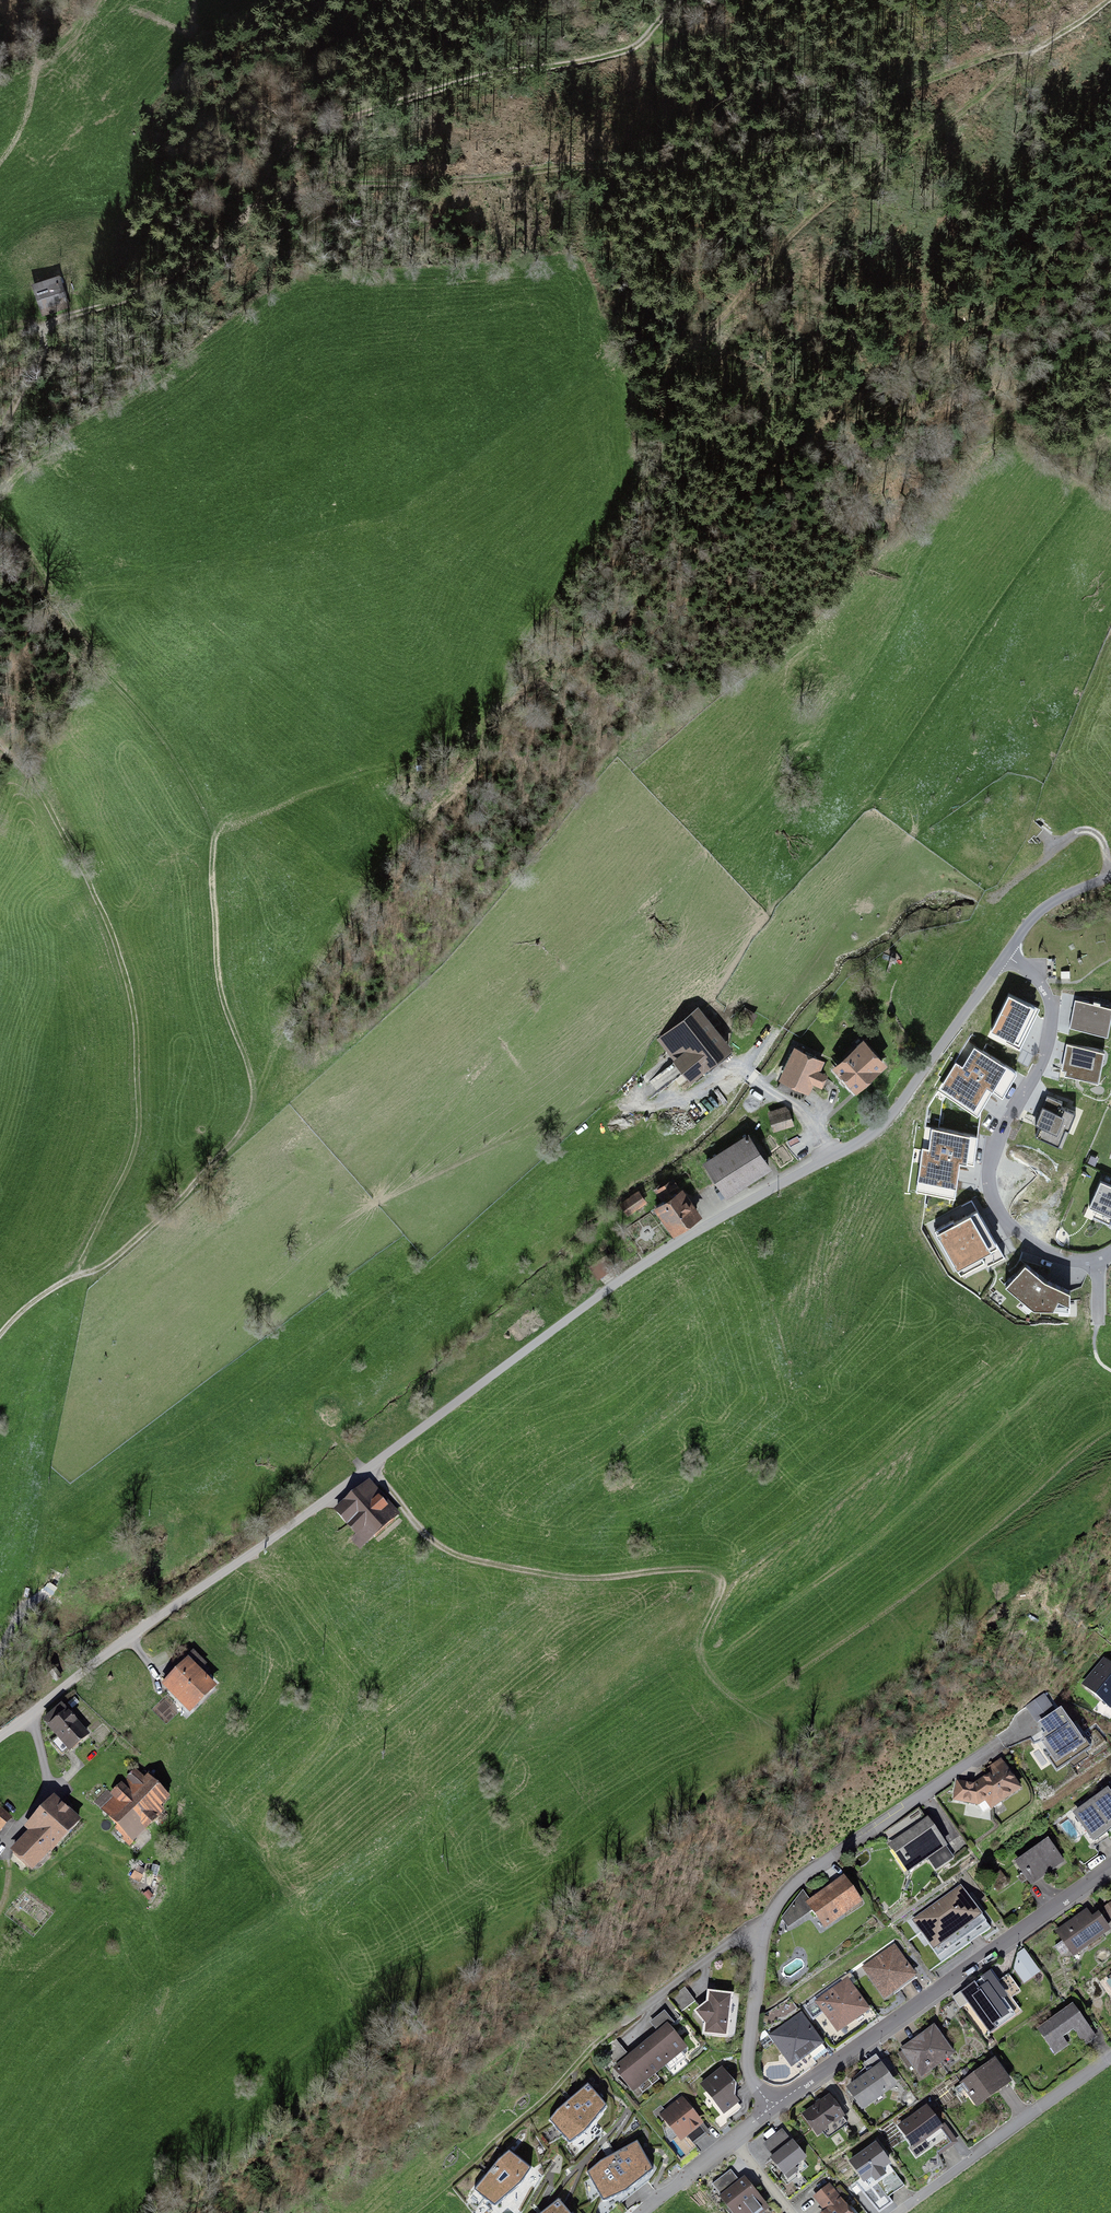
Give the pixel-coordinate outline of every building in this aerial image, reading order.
[(61,272),(32,281),(43,313),(71,304),(61,272)] [(1037,1012),(1009,999),(992,1033),(1020,1046),(1037,1012)] [(1076,1003),(1070,1028),(1106,1036),(1110,1016),(1110,1010),(1076,1003)] [(734,1052),(699,1007),(657,1040),(692,1084),(734,1052)] [(864,1042),(832,1070),(856,1098),(888,1069),(864,1042)] [(805,1091),(810,1079),(823,1084),(828,1074),(814,1068),(820,1055),(793,1044),(778,1080),(805,1091)] [(1104,1055),(1067,1047),(1062,1070),(1067,1071),(1066,1076),(1098,1083),(1104,1055)] [(963,1070),(956,1065),(939,1091),(977,1115),(992,1091),(1002,1097),(1015,1076),(975,1051),(963,1070)] [(1061,1105),(1047,1099),(1037,1126),(1041,1128),(1037,1138),(1058,1147),(1064,1130),(1067,1131),(1074,1116),(1059,1110),(1061,1105)] [(791,1128),(784,1108),(768,1113),(774,1133),(791,1128)] [(977,1139),(932,1132),(929,1152),(923,1151),(917,1192),(954,1198),(959,1164),(966,1165),(966,1164),(973,1165),(977,1139)] [(721,1203),(770,1172),(749,1137),(699,1168),(721,1203)] [(1101,1180),(1088,1208),(1110,1219),(1110,1185),(1101,1180)] [(703,1219),(684,1190),(654,1209),(673,1239),(703,1219)] [(627,1217),(647,1204),(640,1194),(620,1207),(627,1217)] [(952,1224),(936,1233),(957,1270),(996,1249),(977,1215),(955,1228),(952,1224)] [(615,1269),(606,1256),(589,1268),(598,1281),(615,1269)] [(1046,1282),(1025,1263),(1006,1285),(1034,1309),(1054,1310),(1058,1299),(1071,1305),(1071,1292),(1046,1282)] [(400,1512),(370,1477),(321,1518),(335,1534),(345,1526),(361,1545),(400,1512)] [(194,1649),(162,1681),(190,1710),(218,1684),(201,1667),(207,1662),(194,1649)] [(1110,1705),(1110,1662),(1104,1657),(1082,1684),(1110,1706),(1110,1705)] [(1025,1703),(1033,1717),(1053,1706),(1045,1692),(1025,1703)] [(62,1702),(43,1719),(57,1735),(50,1742),(62,1757),(90,1733),(62,1702)] [(1086,1741),(1062,1705),(1038,1721),(1044,1730),(1041,1732),(1044,1736),(1041,1739),(1056,1761),(1086,1741)] [(1008,1761),(979,1779),(955,1778),(954,1802),(982,1803),(988,1813),(1026,1789),(1008,1761)] [(168,1796),(136,1765),(111,1792),(108,1788),(94,1803),(132,1839),(164,1806),(161,1803),(168,1796)] [(1110,1825),(1110,1789),(1108,1785),(1073,1812),(1093,1838),(1110,1825)] [(24,1825),(28,1829),(11,1848),(33,1867),(51,1847),(53,1848),(82,1816),(54,1791),(24,1825)] [(13,1817),(0,1805),(0,1831),(13,1817)] [(928,1815),(888,1843),(908,1871),(927,1858),(936,1869),(954,1857),(945,1845),(948,1843),(928,1815)] [(1032,1883),(1065,1859),(1048,1837),(1015,1861),(1032,1883)] [(782,1917),(788,1926),(812,1907),(827,1926),(861,1900),(844,1878),(810,1904),(799,1892),(782,1917)] [(961,1884),(912,1919),(938,1954),(986,1920),(961,1884)] [(1102,1908),(1110,1921),(1110,1902),(1102,1908)] [(1110,1929),(1110,1926),(1099,1909),(1092,1914),(1087,1907),(1056,1929),(1074,1955),(1110,1929)] [(917,1974),(895,1943),(861,1966),(883,1997),(917,1974)] [(1010,1956),(1026,1980),(1041,1970),(1025,1946),(1010,1956)] [(870,2008),(848,1977),(815,2000),(837,2031),(870,2008)] [(991,1978),(964,1998),(989,2031),(1016,2011),(991,1978)] [(682,2011),(696,2000),(685,1986),(671,1996),(682,2011)] [(729,2035),(733,1991),(707,1989),(706,2000),(693,2008),(704,2020),(703,2032),(729,2035)] [(1083,2039),(1094,2032),(1072,2002),(1037,2028),(1055,2053),(1068,2044),(1062,2037),(1075,2028),(1083,2039)] [(675,2022),(664,2009),(650,2021),(658,2031),(613,2067),(633,2091),(689,2046),(672,2025),(675,2022)] [(824,2043),(801,2010),(767,2033),(790,2066),(824,2043)] [(921,2076),(955,2052),(934,2024),(901,2048),(921,2076)] [(627,2051),(616,2038),(602,2049),(613,2063),(627,2051)] [(1012,2079),(995,2056),(960,2081),(976,2105),(1012,2079)] [(863,2108),(898,2084),(882,2061),(847,2085),(863,2108)] [(723,2065),(700,2084),(724,2113),(739,2100),(733,2093),(736,2081),(723,2065)] [(587,2083),(549,2120),(570,2142),(608,2105),(587,2083)] [(817,2135),(845,2114),(830,2093),(801,2113),(817,2135)] [(683,2095),(660,2113),(681,2139),(704,2121),(683,2095)] [(925,2142),(944,2130),(929,2106),(899,2126),(918,2154),(929,2147),(925,2142)] [(807,2158),(791,2138),(769,2155),(785,2175),(807,2158)] [(864,2180),(874,2173),(878,2179),(888,2171),(884,2165),(892,2160),(877,2139),(849,2159),(864,2180)] [(637,2142),(586,2174),(604,2201),(654,2169),(637,2142)] [(509,2149),(474,2189),(495,2207),(530,2167),(509,2149)] [(740,2180),(731,2169),(713,2184),(721,2194),(720,2195),(733,2212),(761,2212),(769,2207),(745,2176),(740,2180)] [(824,2210),(820,2212),(856,2212),(843,2196),(841,2198),(828,2182),(812,2194),(824,2210)] [(541,2212),(572,2212),(559,2198),(541,2212)]
